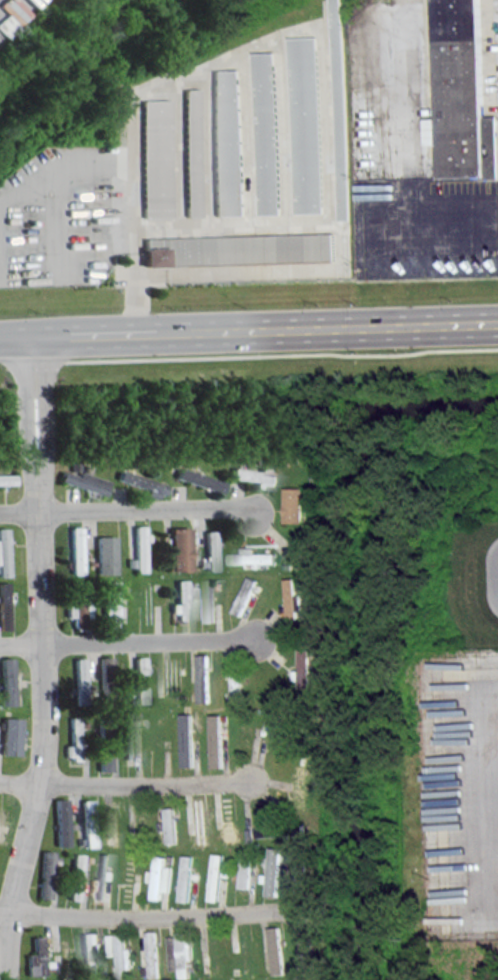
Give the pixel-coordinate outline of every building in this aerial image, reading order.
[(339,220),(349,220),(342,0),(331,0),(339,220)] [(483,117),(497,116),(497,180),(440,182),(439,146),(426,146),(425,119),(439,119),(435,0),(479,0),(483,117)] [(317,37),(289,38),(295,214),(323,213),(317,37)] [(254,53),(275,52),(280,214),(259,215),(254,53)] [(211,70),(238,70),(243,215),(215,215),(211,70)] [(183,89),(197,89),(200,216),(186,216),(183,89)] [(140,100),(167,100),(170,216),(143,217),(140,100)] [(144,238),(333,232),(334,260),(145,266),(144,238)]
